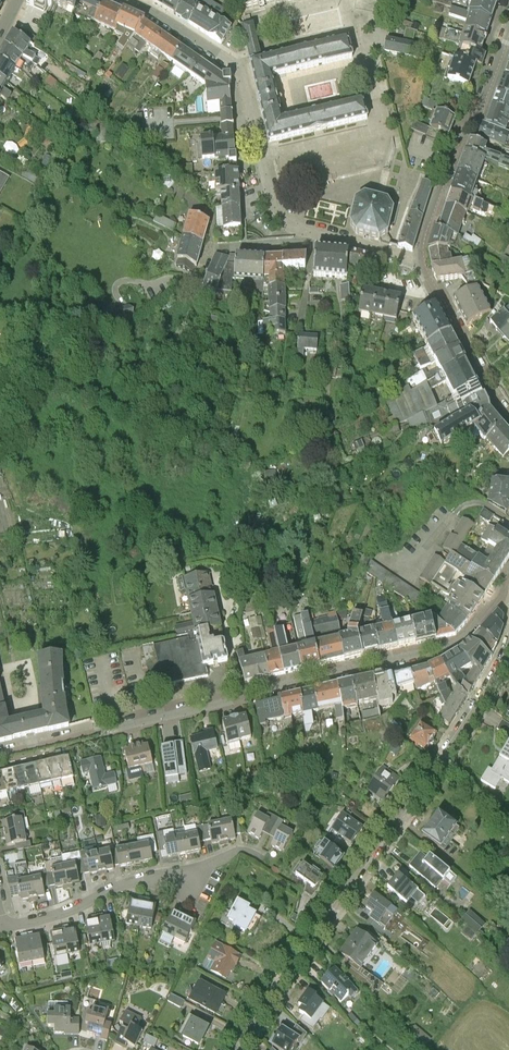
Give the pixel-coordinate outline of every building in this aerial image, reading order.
[(55,4),(57,0),(30,0),(29,2),(27,6),(44,14),(48,6),(53,8),(55,4)] [(81,8),(78,7),(81,0),(57,0),(55,4),(69,10),(64,21),(71,23),(75,13),(75,14),(75,15),(76,16),(81,8)] [(93,28),(104,3),(98,0),(86,0),(82,9),(81,8),(76,16),(88,22),(87,25),(93,28)] [(174,14),(181,2),(183,0),(168,0),(164,8),(174,14)] [(176,16),(189,24),(200,7),(199,7),(202,0),(189,0),(188,0),(185,0),(176,16)] [(242,8),(278,0),(244,0),(242,8)] [(452,8),(492,21),(497,6),(498,6),(479,0),(426,0),(452,8)] [(114,31),(116,32),(118,27),(125,12),(104,3),(93,28),(96,30),(99,24),(114,31)] [(200,7),(189,24),(209,36),(220,20),(222,16),(212,10),(210,14),(200,7)] [(468,22),(466,30),(486,36),(491,21),(492,21),(452,8),(450,16),(468,22)] [(135,36),(144,21),(125,12),(118,27),(116,32),(115,34),(123,38),(117,46),(124,51),(129,45),(129,44),(135,36)] [(220,20),(209,36),(209,37),(221,44),(231,27),(220,20)] [(129,44),(129,45),(135,50),(140,53),(147,44),(153,49),(154,49),(164,35),(144,21),(135,36),(129,44)] [(414,23),(412,30),(418,32),(420,25),(414,23)] [(348,40),(292,53),(262,60),(259,50),(254,24),(242,26),(248,53),(250,63),(257,92),(258,98),(258,99),(259,99),(260,106),(260,107),(260,108),(262,114),(262,113),(269,142),(287,138),(310,132),(310,133),(326,129),(326,128),(349,123),(367,119),(363,101),(360,102),(360,103),(282,121),(280,109),(279,109),(278,103),(278,102),(277,102),(275,95),(276,95),(276,94),(274,88),(275,88),(272,77),(308,68),(328,63),(349,58),(349,59),(352,58),(348,40)] [(13,34),(6,47),(23,57),(37,65),(40,60),(26,52),(30,44),(34,47),(35,46),(31,43),(22,38),(26,32),(17,27),(13,34)] [(415,31),(406,28),(404,39),(413,41),(415,31)] [(486,36),(466,30),(463,37),(440,29),(437,38),(462,47),(481,53),(486,37),(486,36)] [(162,54),(172,62),(182,48),(183,48),(164,35),(154,49),(153,49),(150,53),(158,59),(162,54)] [(425,49),(386,40),(384,52),(423,61),(425,49)] [(25,76),(26,77),(30,71),(19,64),(23,58),(37,66),(37,65),(23,57),(6,47),(0,57),(0,61),(23,74),(25,76)] [(462,47),(458,59),(476,65),(482,67),(486,55),(481,53),(462,47)] [(200,61),(182,48),(173,62),(190,74),(200,61)] [(99,52),(94,58),(99,64),(104,55),(99,52)] [(476,65),(458,59),(455,58),(453,65),(450,64),(448,70),(451,71),(448,79),(469,87),(476,65)] [(0,61),(0,79),(9,84),(8,85),(15,89),(19,81),(22,82),(25,76),(23,74),(0,61)] [(220,82),(224,82),(223,77),(201,61),(190,75),(206,85),(216,84),(220,82)] [(162,62),(158,68),(164,72),(169,66),(162,62)] [(43,63),(40,67),(60,84),(62,81),(60,79),(61,78),(49,68),(50,67),(43,63)] [(130,69),(122,64),(114,75),(122,80),(130,69)] [(164,72),(158,68),(154,75),(159,79),(164,72)] [(224,82),(220,82),(216,84),(206,85),(208,104),(221,103),(222,117),(232,117),(230,89),(229,83),(231,83),(231,76),(223,77),(224,82)] [(0,96),(8,101),(12,94),(5,89),(8,85),(9,84),(0,79),(0,96)] [(498,94),(508,98),(508,81),(504,79),(503,79),(498,94)] [(492,108),(508,114),(508,98),(498,94),(497,94),(493,108),(492,108)] [(421,106),(436,112),(439,104),(424,98),(421,106)] [(486,126),(496,130),(506,133),(508,134),(508,114),(492,108),(486,126)] [(449,136),(455,120),(437,112),(431,129),(437,132),(442,134),(442,133),(449,136)] [(145,144),(143,114),(137,114),(139,145),(145,144)] [(86,121),(86,131),(97,132),(97,121),(86,121)] [(220,142),(213,142),(214,161),(227,161),(228,169),(234,168),(234,161),(231,160),(229,122),(219,124),(220,142)] [(411,130),(425,135),(428,128),(414,122),(411,130)] [(478,139),(504,148),(505,148),(508,136),(508,134),(506,133),(496,130),(486,126),(483,125),(478,139)] [(213,162),(212,142),(199,143),(200,163),(213,162)] [(470,142),(465,156),(485,163),(508,171),(508,161),(501,159),(485,154),(487,148),(470,142)] [(485,163),(465,156),(458,175),(478,182),(480,176),(482,177),(485,170),(483,169),(485,163)] [(193,164),(178,164),(178,175),(193,175),(193,164)] [(28,168),(23,177),(36,184),(40,179),(35,176),(37,173),(28,168)] [(158,182),(169,191),(177,180),(166,172),(158,182)] [(238,172),(214,173),(214,184),(209,184),(209,193),(221,193),(221,192),(239,192),(238,172)] [(8,178),(0,173),(0,193),(8,178)] [(478,182),(458,175),(452,193),(471,200),(478,182)] [(418,197),(428,200),(430,193),(432,187),(423,183),(418,197)] [(239,192),(221,192),(222,207),(240,207),(239,192)] [(473,205),(473,211),(486,216),(489,207),(471,200),(452,193),(447,206),(446,208),(466,216),(467,214),(468,214),(471,205),(473,205)] [(356,234),(379,239),(388,234),(393,211),(388,202),(365,197),(356,202),(351,225),(356,234)] [(424,213),(428,200),(418,197),(412,209),(424,213)] [(240,207),(222,207),(223,228),(241,228),(240,207)] [(466,216),(446,208),(438,231),(451,236),(462,240),(478,249),(477,248),(482,240),(473,235),(472,238),(466,234),(464,238),(459,235),(466,216)] [(407,222),(420,226),(422,219),(424,213),(412,209),(407,222)] [(189,215),(183,236),(203,244),(209,223),(207,222),(204,221),(206,215),(203,214),(192,210),(190,216),(189,215)] [(157,216),(154,223),(173,233),(176,226),(157,216)] [(416,239),(420,226),(407,222),(404,231),(402,234),(416,239)] [(449,246),(450,248),(451,245),(457,247),(456,249),(473,261),(481,251),(478,249),(462,240),(451,236),(438,231),(435,230),(428,251),(448,246),(449,246)] [(402,234),(402,237),(398,248),(413,252),(414,246),(416,239),(402,234)] [(177,268),(192,273),(194,266),(197,267),(203,244),(183,236),(176,261),(178,262),(177,268)] [(448,246),(428,251),(430,260),(432,269),(453,264),(462,262),(452,264),(450,256),(449,249),(450,249),(450,248),(449,246),(448,246)] [(333,251),(316,249),(314,277),(331,278),(333,251)] [(333,251),(331,278),(347,280),(349,252),(333,251)] [(368,257),(351,253),(350,268),(361,270),(362,262),(367,263),(368,257)] [(224,269),(229,259),(215,256),(201,294),(213,299),(215,294),(217,291),(224,269)] [(236,260),(234,279),(244,280),(244,283),(251,284),(252,281),(257,281),(255,302),(263,302),(263,295),(263,280),(263,278),(264,259),(236,257),(236,260)] [(283,258),(283,270),(295,269),(296,271),(299,271),(299,269),(305,268),(307,257),(283,258)] [(378,259),(368,257),(367,263),(362,262),(361,270),(375,272),(378,259)] [(263,278),(270,278),(283,277),(283,270),(283,258),(265,259),(264,259),(263,278)] [(217,291),(215,294),(222,295),(222,302),(231,303),(232,279),(234,279),(236,260),(230,259),(229,259),(224,269),(217,291)] [(462,278),(469,288),(480,281),(474,275),(475,274),(467,261),(462,262),(453,264),(432,269),(434,275),(438,282),(462,278)] [(270,289),(284,289),(283,277),(270,278),(270,289)] [(350,301),(348,286),(340,287),(342,302),(350,301)] [(263,295),(263,302),(263,304),(270,303),(270,310),(285,310),(284,289),(270,289),(270,294),(263,295)] [(462,317),(467,326),(492,313),(479,289),(453,302),(458,311),(461,317),(462,317)] [(376,293),(363,291),(359,313),(371,315),(376,293)] [(371,315),(383,318),(388,296),(376,293),(371,315)] [(388,296),(383,318),(396,321),(398,312),(401,299),(388,296)] [(271,322),(285,321),(285,310),(270,310),(270,303),(263,304),(263,312),(264,312),(270,314),(271,321),(271,322)] [(128,306),(119,308),(120,312),(122,321),(132,319),(135,310),(128,306)] [(412,321),(427,348),(451,334),(436,307),(429,311),(430,311),(412,321)] [(218,325),(221,312),(211,309),(208,323),(218,325)] [(109,321),(120,319),(118,310),(107,313),(108,314),(109,321)] [(490,324),(491,325),(492,324),(497,330),(496,331),(500,335),(508,326),(508,317),(503,312),(490,324)] [(271,322),(271,321),(263,321),(263,335),(286,334),(285,321),(271,322)] [(188,322),(186,328),(196,333),(199,326),(188,322)] [(500,335),(503,338),(505,337),(508,342),(508,326),(500,335)] [(420,369),(434,362),(434,361),(458,348),(451,334),(427,348),(417,353),(413,355),(409,358),(412,362),(401,369),(403,374),(418,365),(420,369)] [(318,338),(298,337),(297,350),(298,350),(298,357),(304,357),(305,350),(317,351),(318,338)] [(412,390),(425,383),(435,378),(466,362),(465,361),(461,353),(458,348),(434,361),(434,362),(438,369),(425,376),(422,371),(405,381),(407,384),(408,383),(412,390)] [(445,382),(454,397),(478,386),(474,378),(466,362),(435,378),(425,383),(430,390),(445,382)] [(176,378),(178,370),(169,367),(166,375),(176,378)] [(290,384),(282,382),(280,390),(288,391),(290,384)] [(393,394),(384,399),(393,416),(388,418),(391,426),(396,424),(407,420),(416,435),(434,426),(452,418),(446,401),(437,406),(430,390),(425,383),(412,390),(408,383),(407,384),(408,385),(392,393),(393,394)] [(478,386),(454,397),(446,401),(452,418),(465,413),(462,408),(483,396),(478,386)] [(441,446),(442,446),(472,430),(470,427),(489,410),(488,405),(483,396),(462,408),(465,413),(452,418),(454,422),(426,437),(430,444),(439,444),(441,446)] [(470,427),(472,430),(473,429),(485,442),(487,441),(502,426),(495,418),(489,410),(470,427)] [(336,412),(329,416),(334,426),(342,422),(336,412)] [(400,433),(396,424),(391,426),(381,432),(385,440),(400,433)] [(487,441),(488,442),(503,458),(508,464),(508,463),(508,434),(502,426),(487,441)] [(354,443),(355,446),(358,453),(366,450),(365,446),(372,444),(369,437),(369,438),(354,443)] [(492,481),(508,484),(508,472),(495,469),(492,481)] [(473,475),(470,481),(473,483),(476,476),(477,477),(479,472),(475,470),(473,475)] [(265,472),(265,485),(277,485),(277,471),(265,472)] [(488,502),(505,514),(508,508),(508,484),(492,481),(488,502)] [(485,510),(484,509),(479,516),(487,522),(490,522),(494,517),(494,516),(485,510)] [(474,525),(472,523),(463,518),(460,524),(471,530),(474,525)] [(460,524),(456,529),(468,536),(471,530),(460,524)] [(494,555),(506,563),(508,558),(508,538),(490,526),(481,540),(490,546),(487,550),(494,555)] [(465,542),(468,536),(456,529),(453,535),(465,542)] [(447,541),(461,548),(462,547),(465,542),(453,535),(451,534),(447,541)] [(443,548),(452,553),(455,555),(456,556),(461,548),(447,541),(443,548)] [(456,556),(494,581),(506,563),(494,555),(487,550),(485,553),(488,555),(485,560),(462,547),(461,548),(456,556)] [(431,583),(434,585),(441,590),(443,591),(449,585),(448,585),(456,573),(466,582),(463,586),(458,582),(455,584),(483,599),(488,590),(494,581),(456,556),(455,555),(452,553),(445,562),(442,567),(437,573),(433,580),(431,583)] [(435,555),(431,560),(442,567),(445,562),(435,555)] [(368,569),(371,561),(365,559),(362,567),(368,569)] [(431,560),(427,567),(437,573),(442,567),(431,560)] [(372,577),(379,566),(371,561),(366,573),(372,577)] [(384,570),(379,566),(372,577),(377,581),(384,570)] [(427,567),(423,573),(433,580),(437,573),(427,567)] [(384,570),(377,581),(383,584),(389,574),(384,570)] [(207,573),(177,579),(180,593),(185,591),(186,596),(211,591),(207,573)] [(430,585),(431,583),(433,580),(423,573),(419,578),(430,585)] [(389,574),(383,584),(388,588),(395,577),(389,574)] [(142,578),(139,576),(136,577),(134,580),(135,583),(138,585),(141,584),(143,581),(142,578)] [(395,577),(388,588),(393,592),(400,581),(395,577)] [(400,581),(393,592),(399,595),(406,585),(400,581)] [(458,593),(449,607),(457,612),(455,615),(467,623),(483,599),(455,584),(452,587),(449,585),(443,591),(448,595),(452,589),(458,593)] [(406,585),(399,595),(404,599),(411,588),(406,585)] [(429,594),(436,598),(440,592),(433,587),(429,594)] [(411,588),(404,599),(410,603),(416,592),(411,588)] [(211,591),(186,596),(193,621),(217,616),(211,591)] [(416,592),(410,603),(416,607),(423,596),(416,592)] [(235,605),(241,607),(246,595),(239,593),(235,605)] [(442,603),(436,598),(429,594),(427,593),(417,608),(424,613),(432,617),(432,618),(437,622),(446,629),(455,636),(456,635),(463,628),(467,623),(455,615),(457,612),(449,607),(448,606),(441,616),(436,613),(442,603)] [(384,631),(376,632),(380,652),(397,649),(388,610),(387,603),(386,603),(385,597),(376,598),(378,605),(384,631)] [(260,607),(256,618),(261,641),(265,639),(260,617),(263,608),(260,607)] [(274,609),(267,607),(264,620),(272,656),(264,658),(269,678),(284,674),(273,625),(271,620),(274,609)] [(364,611),(355,608),(348,635),(349,638),(340,640),(344,660),(344,661),(362,656),(358,637),(360,627),(364,611)] [(416,644),(416,645),(412,624),(400,627),(395,608),(388,610),(397,649),(416,644)] [(347,610),(335,613),(338,622),(346,620),(347,610)] [(319,667),(344,660),(340,640),(339,640),(340,632),(335,611),(327,613),(328,618),(310,622),(319,667)] [(496,614),(480,632),(493,643),(494,643),(498,645),(503,629),(501,628),(500,626),(502,624),(503,620),(503,619),(503,618),(499,614),(499,613),(496,613),(496,614)] [(302,648),(297,650),(302,671),(312,668),(319,667),(310,622),(308,614),(301,616),(293,618),(299,642),(305,640),(307,647),(302,648)] [(177,638),(187,636),(194,635),(220,630),(217,616),(193,621),(194,627),(185,629),(184,626),(175,628),(177,638)] [(256,618),(248,619),(253,642),(261,641),(256,618)] [(363,618),(360,627),(373,631),(375,622),(363,618)] [(432,618),(431,619),(436,640),(455,636),(446,629),(437,622),(432,618)] [(431,619),(412,624),(416,645),(417,645),(436,641),(436,640),(431,619)] [(282,623),(273,625),(284,674),(302,671),(297,650),(289,652),(284,630),(282,623)] [(228,662),(220,630),(194,635),(195,638),(197,638),(203,667),(206,666),(228,662)] [(363,656),(380,652),(376,632),(358,637),(362,656),(363,656)] [(480,632),(470,642),(492,658),(497,647),(498,645),(494,643),(493,643),(480,632)] [(194,635),(187,636),(188,640),(172,643),(180,682),(208,676),(206,666),(203,667),(197,638),(195,638),(194,635)] [(471,667),(474,670),(480,677),(491,659),(492,658),(470,642),(458,652),(471,667)] [(153,645),(142,647),(145,659),(142,665),(147,668),(151,688),(180,682),(172,643),(154,647),(153,645)] [(243,652),(237,653),(245,683),(269,678),(264,658),(246,662),(243,652)] [(458,652),(441,662),(452,682),(454,685),(457,689),(461,693),(469,680),(468,680),(466,683),(460,674),(471,667),(458,652)] [(49,732),(69,727),(66,705),(62,676),(62,657),(39,659),(44,717),(32,720),(35,733),(35,734),(35,735),(49,731),(49,732)] [(446,706),(452,696),(447,685),(445,686),(443,684),(450,680),(452,682),(441,662),(430,668),(430,667),(428,668),(435,684),(436,684),(442,698),(445,704),(446,706)] [(417,691),(427,687),(435,684),(428,668),(411,672),(415,684),(414,685),(414,686),(414,685),(417,691)] [(474,670),(468,680),(469,680),(461,693),(465,697),(467,698),(480,677),(474,670)] [(415,684),(411,672),(392,677),(393,677),(394,688),(394,689),(395,690),(395,688),(403,686),(403,688),(414,686),(414,685),(415,684)] [(383,676),(373,678),(378,700),(380,705),(393,702),(392,697),(397,697),(395,690),(394,689),(394,688),(393,677),(384,679),(383,676)] [(360,704),(378,700),(373,678),(365,680),(355,682),(360,704)] [(342,711),(343,721),(344,720),(343,711),(358,707),(358,705),(360,704),(355,682),(352,683),(352,682),(337,685),(342,706),(342,711)] [(315,690),(314,690),(319,712),(335,708),(337,722),(343,721),(342,711),(342,706),(337,685),(323,688),(315,690)] [(23,722),(9,725),(5,711),(0,689),(0,743),(12,740),(27,737),(27,736),(26,736),(26,735),(23,722)] [(457,689),(452,696),(446,706),(438,720),(449,727),(467,698),(465,697),(461,693),(457,689)] [(312,714),(319,712),(314,690),(300,693),(301,693),(300,694),(303,715),(304,715),(306,733),(311,732),(310,727),(313,726),(312,714)] [(283,720),(284,722),(292,721),(291,718),(303,715),(300,694),(287,697),(286,697),(281,698),(283,720)] [(266,724),(283,720),(281,698),(255,705),(255,706),(256,708),(254,708),(256,719),(259,729),(266,727),(266,724)] [(380,716),(379,709),(375,710),(362,713),(364,720),(380,716)] [(235,720),(240,741),(251,739),(246,717),(235,720)] [(398,722),(399,723),(398,725),(392,719),(389,722),(395,728),(395,727),(400,731),(404,727),(402,726),(406,722),(402,718),(398,722)] [(502,719),(502,720),(497,728),(497,729),(506,734),(508,736),(508,724),(502,719)] [(228,744),(240,741),(235,720),(223,723),(228,744)] [(412,741),(417,744),(426,750),(429,745),(430,746),(431,746),(432,745),(433,745),(433,744),(434,744),(434,743),(434,742),(434,741),(433,740),(433,739),(436,735),(426,729),(421,726),(412,741)] [(205,736),(191,739),(195,755),(196,755),(200,772),(210,770),(206,752),(217,749),(213,731),(204,734),(205,736)] [(385,735),(381,741),(388,745),(392,740),(385,735)] [(172,744),(172,745),(161,746),(165,777),(177,776),(177,775),(186,774),(182,743),(172,744)] [(394,743),(389,752),(398,757),(403,747),(394,743)] [(492,770),(489,768),(481,781),(495,789),(502,779),(508,783),(508,743),(492,770)] [(152,758),(148,746),(144,747),(143,744),(137,746),(141,767),(146,766),(144,760),(152,758)] [(81,756),(78,746),(71,748),(73,758),(74,763),(82,761),(81,756)] [(129,750),(125,752),(128,764),(135,762),(137,768),(141,767),(137,746),(129,748),(129,750)] [(69,759),(57,762),(62,781),(63,788),(75,786),(73,778),(69,759)] [(104,777),(100,759),(81,763),(84,775),(90,773),(94,789),(116,784),(114,774),(104,777)] [(46,764),(51,784),(62,781),(57,762),(46,764)] [(35,767),(40,786),(51,784),(46,764),(35,767)] [(25,769),(29,789),(40,786),(35,767),(25,769)] [(14,772),(18,791),(29,789),(25,769),(14,772)] [(397,780),(388,774),(382,769),(370,785),(376,790),(385,797),(397,780)] [(3,775),(7,794),(18,791),(14,772),(3,775)] [(266,784),(265,776),(258,778),(260,785),(266,784)] [(24,812),(9,815),(11,821),(3,822),(4,830),(3,830),(1,833),(1,835),(24,831),(22,819),(26,818),(24,812)] [(248,834),(259,840),(265,830),(271,833),(278,819),(268,813),(265,818),(258,815),(248,834)] [(331,830),(342,837),(351,844),(362,828),(353,822),(348,818),(343,815),(343,814),(331,830)] [(423,835),(432,842),(441,849),(446,851),(455,838),(454,837),(459,830),(456,828),(439,814),(423,835)] [(106,827),(105,815),(95,816),(96,828),(106,827)] [(235,835),(241,834),(238,819),(220,823),(225,846),(227,845),(229,843),(228,841),(236,840),(235,835)] [(271,846),(283,853),(293,834),(286,830),(289,825),(278,819),(271,833),(277,836),(271,846)] [(211,840),(212,844),(220,843),(220,845),(222,846),(225,846),(220,823),(202,826),(204,836),(205,841),(211,840)] [(202,826),(196,827),(195,825),(185,827),(185,829),(187,836),(190,853),(201,851),(200,843),(205,841),(204,836),(202,826)] [(185,829),(174,832),(179,856),(190,853),(187,836),(185,829)] [(157,834),(161,852),(167,851),(168,858),(179,856),(174,832),(174,830),(157,834)] [(24,831),(1,835),(2,838),(4,839),(6,839),(7,846),(15,845),(17,851),(32,848),(30,842),(27,842),(24,831)] [(138,846),(142,863),(153,861),(152,854),(157,853),(154,836),(137,839),(138,846)] [(319,860),(325,864),(334,871),(335,870),(337,870),(339,866),(339,865),(344,858),(339,854),(338,851),(329,845),(325,842),(319,851),(323,855),(319,860)] [(138,846),(127,848),(131,866),(142,863),(138,846)] [(127,848),(116,850),(119,865),(120,868),(131,866),(127,848)] [(98,853),(103,876),(106,875),(107,873),(107,871),(114,870),(113,866),(119,865),(116,850),(110,851),(110,850),(98,853)] [(80,852),(81,859),(84,874),(90,873),(90,875),(98,873),(98,875),(100,876),(103,876),(98,853),(86,855),(85,851),(80,852)] [(63,860),(69,889),(71,889),(73,886),(72,885),(80,883),(78,875),(84,874),(81,859),(80,852),(61,856),(62,858),(62,860),(63,860)] [(450,873),(438,863),(430,856),(427,859),(423,856),(409,873),(433,893),(443,881),(450,886),(457,878),(450,873)] [(45,864),(46,872),(47,872),(50,887),(55,886),(56,888),(63,887),(64,888),(66,890),(69,889),(63,860),(62,860),(62,858),(51,860),(51,863),(45,864)] [(508,867),(503,863),(497,871),(503,875),(508,867)] [(302,915),(303,914),(323,887),(321,886),(319,885),(323,879),(314,872),(304,865),(296,875),(309,884),(303,903),(299,913),(299,914),(300,915),(301,915),(302,915)] [(329,873),(332,869),(326,865),(323,869),(329,873)] [(21,877),(15,879),(13,871),(6,873),(7,880),(11,898),(20,896),(22,901),(29,900),(29,901),(32,903),(34,902),(30,880),(22,881),(21,877)] [(41,877),(30,880),(34,902),(37,902),(38,900),(38,898),(45,896),(44,888),(50,887),(47,872),(46,872),(41,873),(41,877)] [(387,888),(401,899),(407,905),(413,898),(419,900),(423,895),(422,894),(399,874),(387,888)] [(391,908),(384,902),(375,896),(366,908),(367,908),(373,912),(372,913),(374,914),(371,918),(380,924),(386,915),(392,918),(397,911),(391,908)] [(127,924),(139,927),(144,904),(131,901),(127,924)] [(227,910),(222,920),(247,933),(251,925),(255,927),(260,918),(250,913),(249,913),(251,908),(238,901),(232,912),(227,910)] [(144,904),(139,927),(152,929),(156,906),(144,904)] [(163,932),(175,938),(185,917),(174,911),(163,932)] [(477,935),(486,925),(470,911),(461,920),(477,935)] [(294,914),(291,919),(293,921),(301,927),(305,922),(296,915),(294,914)] [(185,917),(175,938),(186,943),(196,923),(185,917)] [(110,918),(98,920),(102,943),(114,941),(110,918)] [(98,920),(85,923),(90,946),(102,943),(98,920)] [(476,935),(467,927),(462,933),(471,941),(476,935)] [(76,929),(63,932),(67,954),(80,952),(76,929)] [(348,959),(361,969),(378,946),(357,930),(340,953),(348,959)] [(67,954),(63,932),(51,934),(53,946),(54,950),(55,957),(67,954)] [(40,936),(27,939),(31,962),(44,959),(40,936)] [(27,939),(15,941),(19,964),(31,962),(27,939)] [(241,957),(231,952),(216,944),(207,960),(214,963),(210,971),(216,974),(226,979),(230,971),(228,970),(231,963),(236,966),(241,957)] [(107,961),(108,969),(115,967),(113,960),(107,961)] [(358,992),(335,968),(321,982),(329,991),(328,991),(333,997),(334,996),(341,1004),(349,996),(351,999),(358,992)] [(170,970),(168,976),(174,978),(177,973),(170,970)] [(188,999),(207,1009),(217,1014),(226,995),(217,990),(199,981),(188,999)] [(300,1021),(314,1030),(318,1024),(321,1020),(317,1017),(325,1006),(315,999),(316,998),(309,992),(299,1005),(300,1006),(300,1005),(308,1011),(300,1021)] [(171,994),(168,1001),(181,1008),(184,1001),(171,994)] [(100,1039),(107,1041),(112,1025),(106,1023),(109,1011),(93,1006),(91,1013),(88,1012),(85,1023),(88,1024),(86,1032),(100,1036),(100,1039)] [(48,1009),(48,1027),(55,1027),(55,1033),(65,1033),(65,1031),(80,1031),(80,1019),(71,1019),(71,1009),(48,1009)] [(135,1048),(143,1032),(137,1029),(142,1019),(126,1011),(120,1024),(124,1026),(122,1030),(120,1034),(115,1044),(122,1048),(124,1043),(135,1048)] [(351,1013),(346,1018),(352,1025),(357,1020),(351,1013)] [(177,1034),(182,1037),(189,1040),(199,1045),(198,1044),(203,1035),(204,1035),(208,1028),(198,1023),(193,1021),(195,1018),(189,1015),(183,1027),(181,1026),(177,1034)] [(357,1020),(352,1025),(356,1028),(361,1024),(357,1020)] [(279,1049),(293,1049),(296,1046),(298,1043),(301,1045),(307,1035),(296,1025),(291,1034),(283,1029),(277,1038),(274,1037),(270,1043),(273,1044),(272,1046),(279,1049)] [(147,1036),(143,1043),(154,1048),(158,1041),(147,1036)]
